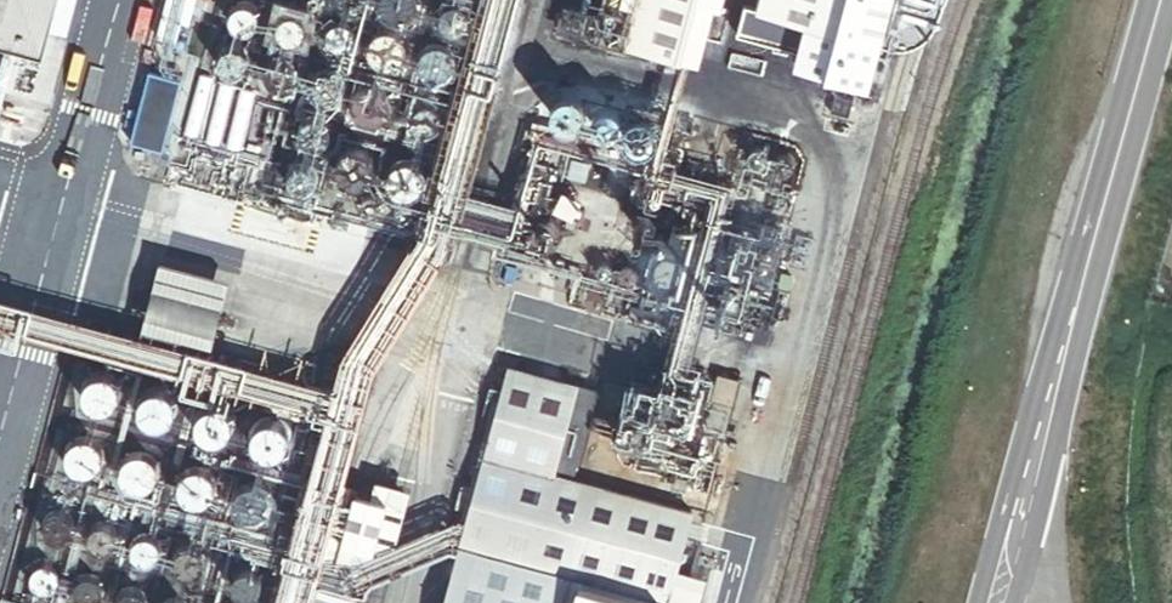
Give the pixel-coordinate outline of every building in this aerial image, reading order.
[(63,0),(0,0),(0,130),(21,51),(47,58),(63,0)] [(423,4),(422,0),(387,0),(386,4),(386,8),(388,13),(390,17),(394,20),(398,22),(402,23),(407,23),(411,22),(415,20),(419,17),(421,13),(423,8),(423,4)] [(599,37),(701,58),(714,6),(725,6),(726,0),(607,0),(599,37)] [(948,0),(763,0),(760,11),(809,24),(798,65),(875,84),(886,43),(908,45),(916,46),(929,38),(936,32),(948,0)] [(467,24),(468,21),(468,18),(466,13),(464,10),(461,8),(455,6),(449,8),(447,10),(445,12),(443,18),(443,21),(446,27),(451,30),(454,31),(460,30),(463,29),(467,24)] [(256,26),(257,23),(257,20),(256,14),(253,12),(248,9),(245,8),(242,9),(236,12),(233,17),(232,20),(234,26),(235,29),(238,31),(243,33),(249,32),(252,31),(256,26)] [(306,36),(307,33),(307,31),(307,27),(305,24),(303,22),(298,19),(295,18),(292,19),(286,22),(284,24),(282,30),(282,33),(285,39),(288,41),(293,43),(296,43),(302,41),(306,36)] [(353,47),(354,44),(354,40),(352,35),(350,32),(344,29),(341,29),(338,29),(333,32),(330,37),(329,41),(330,47),(332,50),(336,53),(340,54),(343,54),(348,52),(353,47)] [(407,56),(407,52),(406,47),(404,43),(401,39),(397,37),(393,35),(389,34),(384,35),(380,37),(376,39),(373,43),(371,47),(370,52),(371,56),(372,61),(374,65),(378,68),(382,70),(386,71),(391,71),(395,70),(399,68),(403,64),(405,61),(407,56)] [(245,68),(246,65),(246,62),(245,56),(243,54),(240,52),(234,50),(228,52),(226,54),(224,56),(222,62),(223,68),(224,71),(227,73),(232,75),(238,75),(242,73),(245,68)] [(456,72),(457,67),(456,62),(454,58),(451,55),(447,52),(443,50),(438,50),(434,50),(429,52),(426,54),(423,58),(421,62),(420,67),(420,72),(422,76),(424,79),(427,83),(431,85),(436,86),(440,86),(444,85),(449,83),(452,80),(455,76),(456,72)] [(290,82),(292,78),(292,73),(291,69),(288,66),(284,63),(279,63),(275,64),(271,67),(268,71),(267,75),(268,80),(270,83),(274,86),(278,88),(283,87),(287,85),(290,82)] [(45,111),(53,82),(25,75),(18,104),(45,111)] [(340,95),(341,92),(341,88),(341,85),(337,80),(335,78),(329,77),(323,78),(320,80),(317,85),(316,88),(317,94),(319,97),(321,99),(327,101),(330,101),(336,99),(340,95)] [(391,114),(391,109),(390,105),(388,100),(385,97),(382,94),(377,93),(373,92),(368,92),(364,94),(360,97),(357,100),(355,104),(354,109),(355,114),(356,118),(358,122),(362,125),(366,127),(370,128),(375,129),(379,127),(383,125),(387,122),(389,118),(391,114)] [(438,131),(440,127),(440,122),(439,118),(436,115),(431,113),(427,112),(422,113),(419,116),(416,120),(415,125),(416,129),(419,133),(422,136),(427,137),(431,137),(435,135),(438,131)] [(326,142),(328,138),(328,134),(326,130),(323,126),(320,124),(315,123),(311,124),(307,126),(305,130),(303,134),(303,138),(305,142),(307,145),(311,147),(315,148),(320,147),(323,145),(326,142)] [(375,173),(375,169),(374,165),(372,160),(369,157),(365,154),(361,152),(357,151),(352,152),(348,154),(344,157),(341,160),(339,164),(338,169),(339,173),(340,178),(343,182),(346,185),(350,187),(354,188),(359,188),(364,187),(367,185),(371,181),(373,178),(375,173)] [(427,187),(427,183),(426,179),(425,175),(422,171),(418,168),(414,166),(409,166),(404,166),(400,168),(396,171),(393,174),(392,178),(391,183),(391,187),(392,192),(395,196),(398,199),(402,201),(407,202),(411,202),(415,201),(420,199),(423,196),(425,192),(427,187)] [(313,190),(315,186),(315,182),(314,177),(311,174),(306,172),(302,171),(297,173),(294,175),(291,179),(290,184),(291,188),(294,192),(297,195),(302,196),(306,196),(310,194),(313,190)] [(384,208),(385,205),(384,202),(382,199),(380,197),(376,196),(373,197),(370,198),(368,201),(367,204),(367,207),(368,210),(371,213),(374,214),(377,214),(380,213),(383,211),(384,208)] [(412,221),(414,218),(413,215),(412,212),(409,210),(406,210),(403,211),(401,213),(400,216),(400,219),(401,222),(404,223),(407,224),(410,223),(412,221)] [(216,350),(233,283),(164,265),(147,332),(216,350)] [(694,511),(579,481),(600,397),(511,374),(451,602),(670,602),(676,583),(679,571),(694,511)] [(118,401),(120,397),(120,392),(119,388),(118,384),(115,380),(111,378),(107,376),(102,375),(98,376),(94,378),(90,380),(87,384),(85,387),(84,392),(85,397),(86,401),(88,405),(92,408),(96,410),(100,411),(104,411),(109,410),(113,408),(116,405),(118,401)] [(723,461),(742,381),(721,376),(702,456),(723,461)] [(175,417),(176,412),(177,408),(176,403),(174,399),(171,396),(167,393),(163,392),(159,391),(154,392),(150,393),(146,396),(143,400),(141,404),(141,408),(141,412),(142,417),(145,421),(148,423),(152,426),(156,427),(161,427),(165,426),(169,424),(172,421),(175,417)] [(232,432),(234,428),(234,424),(233,419),(231,415),(228,412),(225,409),(221,407),(216,407),(212,407),(207,409),(204,412),(201,415),(199,419),(198,423),(198,428),(200,433),(202,436),(205,439),(209,442),(214,443),(218,443),(223,442),(227,439),(230,436),(232,432)] [(287,450),(289,446),(289,441),(288,437),(286,432),(283,429),(280,427),(275,425),(271,424),(267,425),(262,426),(258,429),(256,433),(254,437),(253,441),(253,446),(255,450),(257,454),(260,457),(264,459),(269,460),(273,460),(278,459),(282,457),(285,454),(287,450)] [(103,466),(105,462),(105,458),(104,452),(102,448),(99,445),(95,441),(90,440),(85,439),(81,439),(77,441),(72,444),(69,448),(67,452),(66,457),(67,462),(68,467),(71,471),(74,474),(78,476),(83,477),(88,477),(93,476),(97,474),(100,471),(103,466)] [(157,483),(158,479),(158,474),(157,470),(155,466),(153,462),(149,459),(145,458),(140,457),(136,458),(131,459),(128,462),(125,465),(123,470),(122,475),(122,479),(124,483),(126,487),(129,490),(133,492),(138,493),(143,493),(147,492),(151,490),(154,487),(157,483)] [(213,497),(214,493),(215,489),(214,484),(212,480),(209,476),(205,474),(201,472),(197,471),(192,472),(188,474),(184,476),(181,480),(179,484),(178,489),(179,493),(180,497),(182,501),(186,504),(190,506),(194,507),(198,507),(203,506),(207,504),(210,501),(213,497)] [(398,554),(414,491),(403,488),(380,482),(376,499),(358,495),(359,489),(355,488),(348,486),(327,565),(333,567),(366,575),(369,563),(376,564),(380,549),(386,550),(398,554)] [(272,514),(274,509),(274,505),(273,501),(271,497),(268,493),(265,490),(261,489),(256,488),(252,488),(248,490),(243,493),(241,496),(239,500),(238,505),(238,509),(239,513),(242,517),(246,521),(249,523),(254,524),(258,524),(263,523),(267,521),(270,517),(272,514)] [(67,534),(69,529),(69,525),(67,520),(64,517),(60,515),(55,515),(51,516),(47,519),(45,523),(44,527),(45,531),(47,535),(51,538),(55,539),(60,539),(64,537),(67,534)] [(113,547),(114,543),(114,539),(113,534),(110,531),(106,529),(101,528),(97,529),(93,532),(91,536),(90,540),(90,545),(93,549),(96,551),(101,553),(105,553),(109,551),(113,547)] [(155,558),(156,553),(157,549),(155,544),(152,541),(148,539),(144,538),(139,539),(135,542),(133,546),(132,550),(132,555),(135,559),(138,562),(143,563),(147,563),(151,561),(155,558)] [(201,571),(202,567),(202,563),(201,558),(198,555),(194,553),(189,552),(185,553),(181,556),(179,560),(178,564),(178,569),(181,573),(184,576),(189,577),(193,577),(197,575),(201,571)] [(57,590),(58,586),(58,581),(57,577),(53,573),(49,571),(45,571),(40,572),(37,575),(34,579),(33,583),(34,588),(37,592),(40,595),(45,596),(49,595),(53,593),(57,590)] [(708,591),(711,579),(679,571),(676,583),(692,587),(708,591)] [(263,594),(264,592),(266,588),(266,585),(265,581),(264,578),(262,576),(259,574),(256,572),(253,572),(249,572),(246,574),(243,576),(241,579),(240,581),(239,585),(239,588),(240,591),(242,594),(245,596),(247,598),(251,599),(254,599),(257,598),(260,596),(263,594)] [(102,596),(102,592),(100,588),(98,584),(94,582),(90,581),(86,582),(82,584),(79,587),(77,591),(77,595),(79,599),(81,602),(82,602),(98,602),(100,600),(102,596)] [(373,601),(327,589),(321,587),(317,602),(380,602),(373,601)] [(145,602),(143,598),(140,594),(136,592),(131,592),(127,593),(123,596),(121,600),(120,602),(145,602)]
